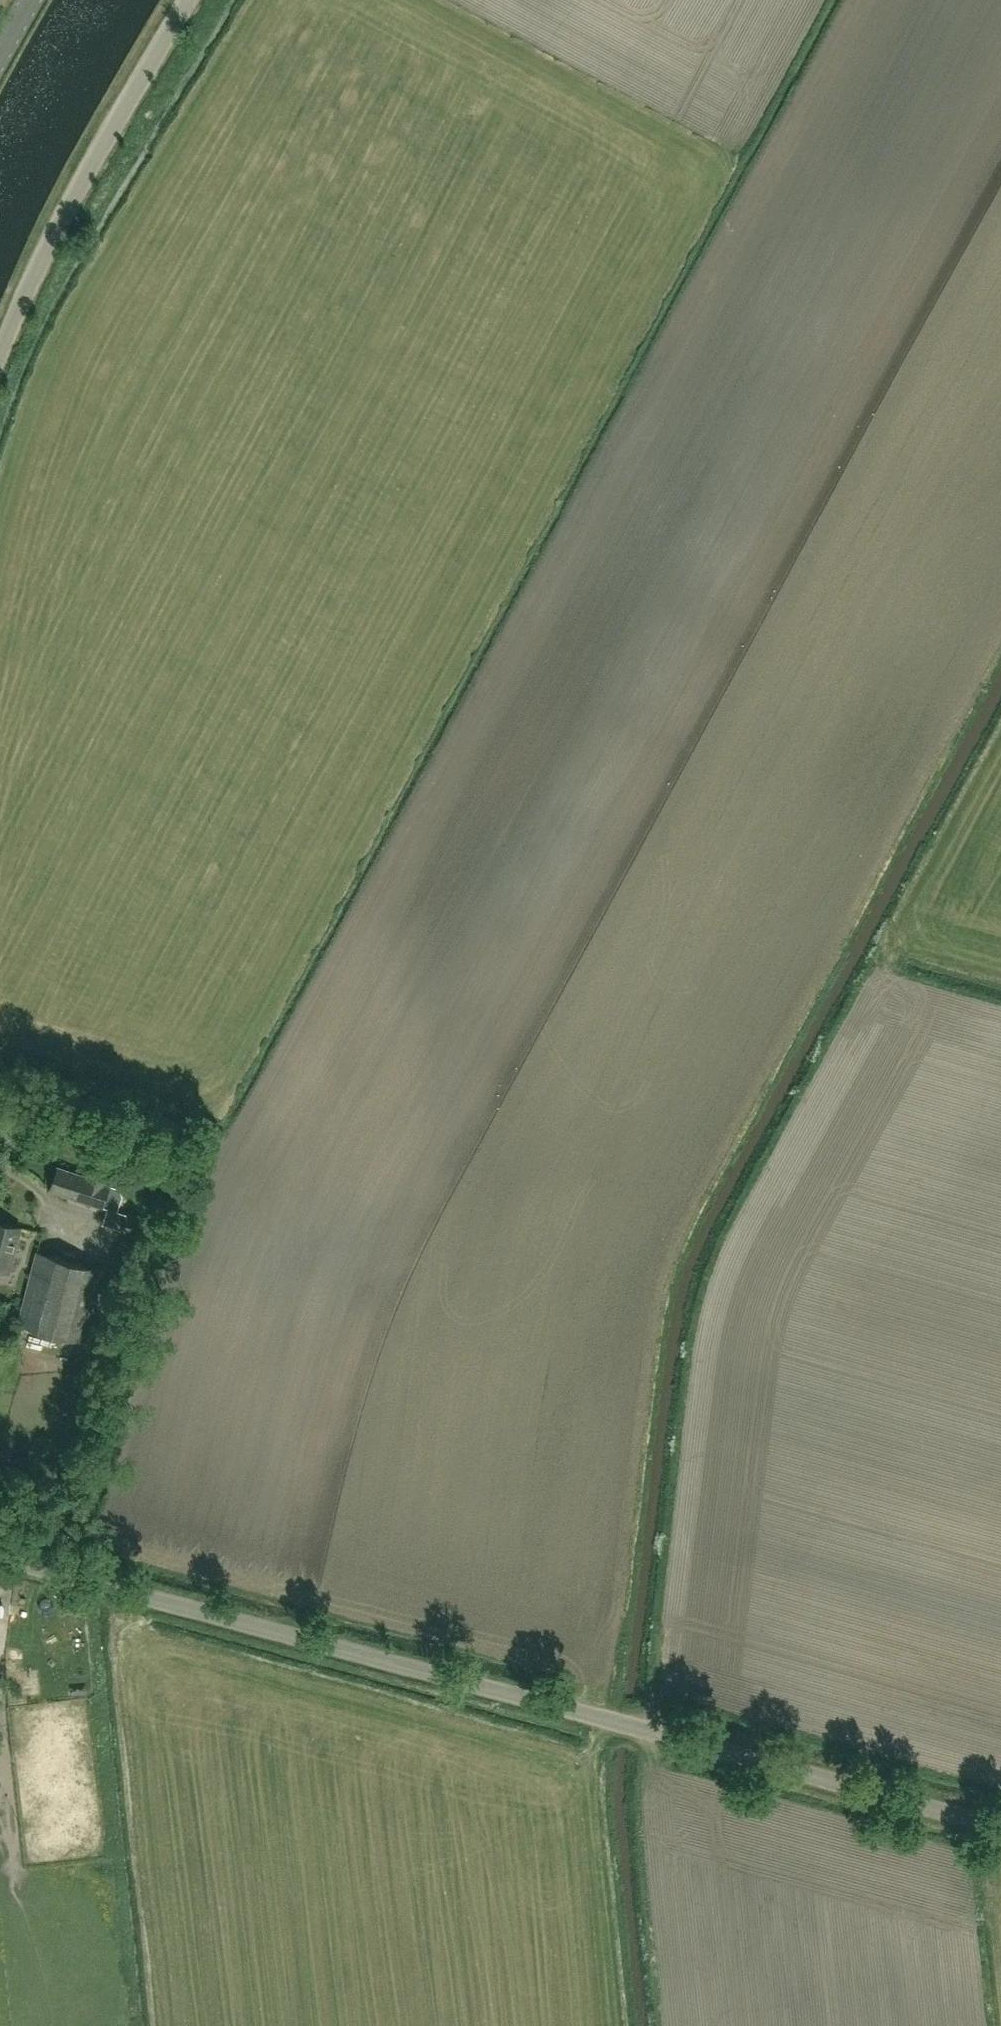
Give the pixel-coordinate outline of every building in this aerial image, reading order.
[(118,1188),(108,1185),(105,1184),(108,1176),(88,1169),(85,1177),(57,1168),(50,1190),(116,1211),(121,1195),(118,1188)] [(128,1211),(121,1231),(152,1242),(159,1222),(128,1211)] [(19,1228),(0,1223),(0,1270),(8,1272),(19,1228)] [(105,1269),(36,1251),(17,1323),(86,1341),(105,1269)]
